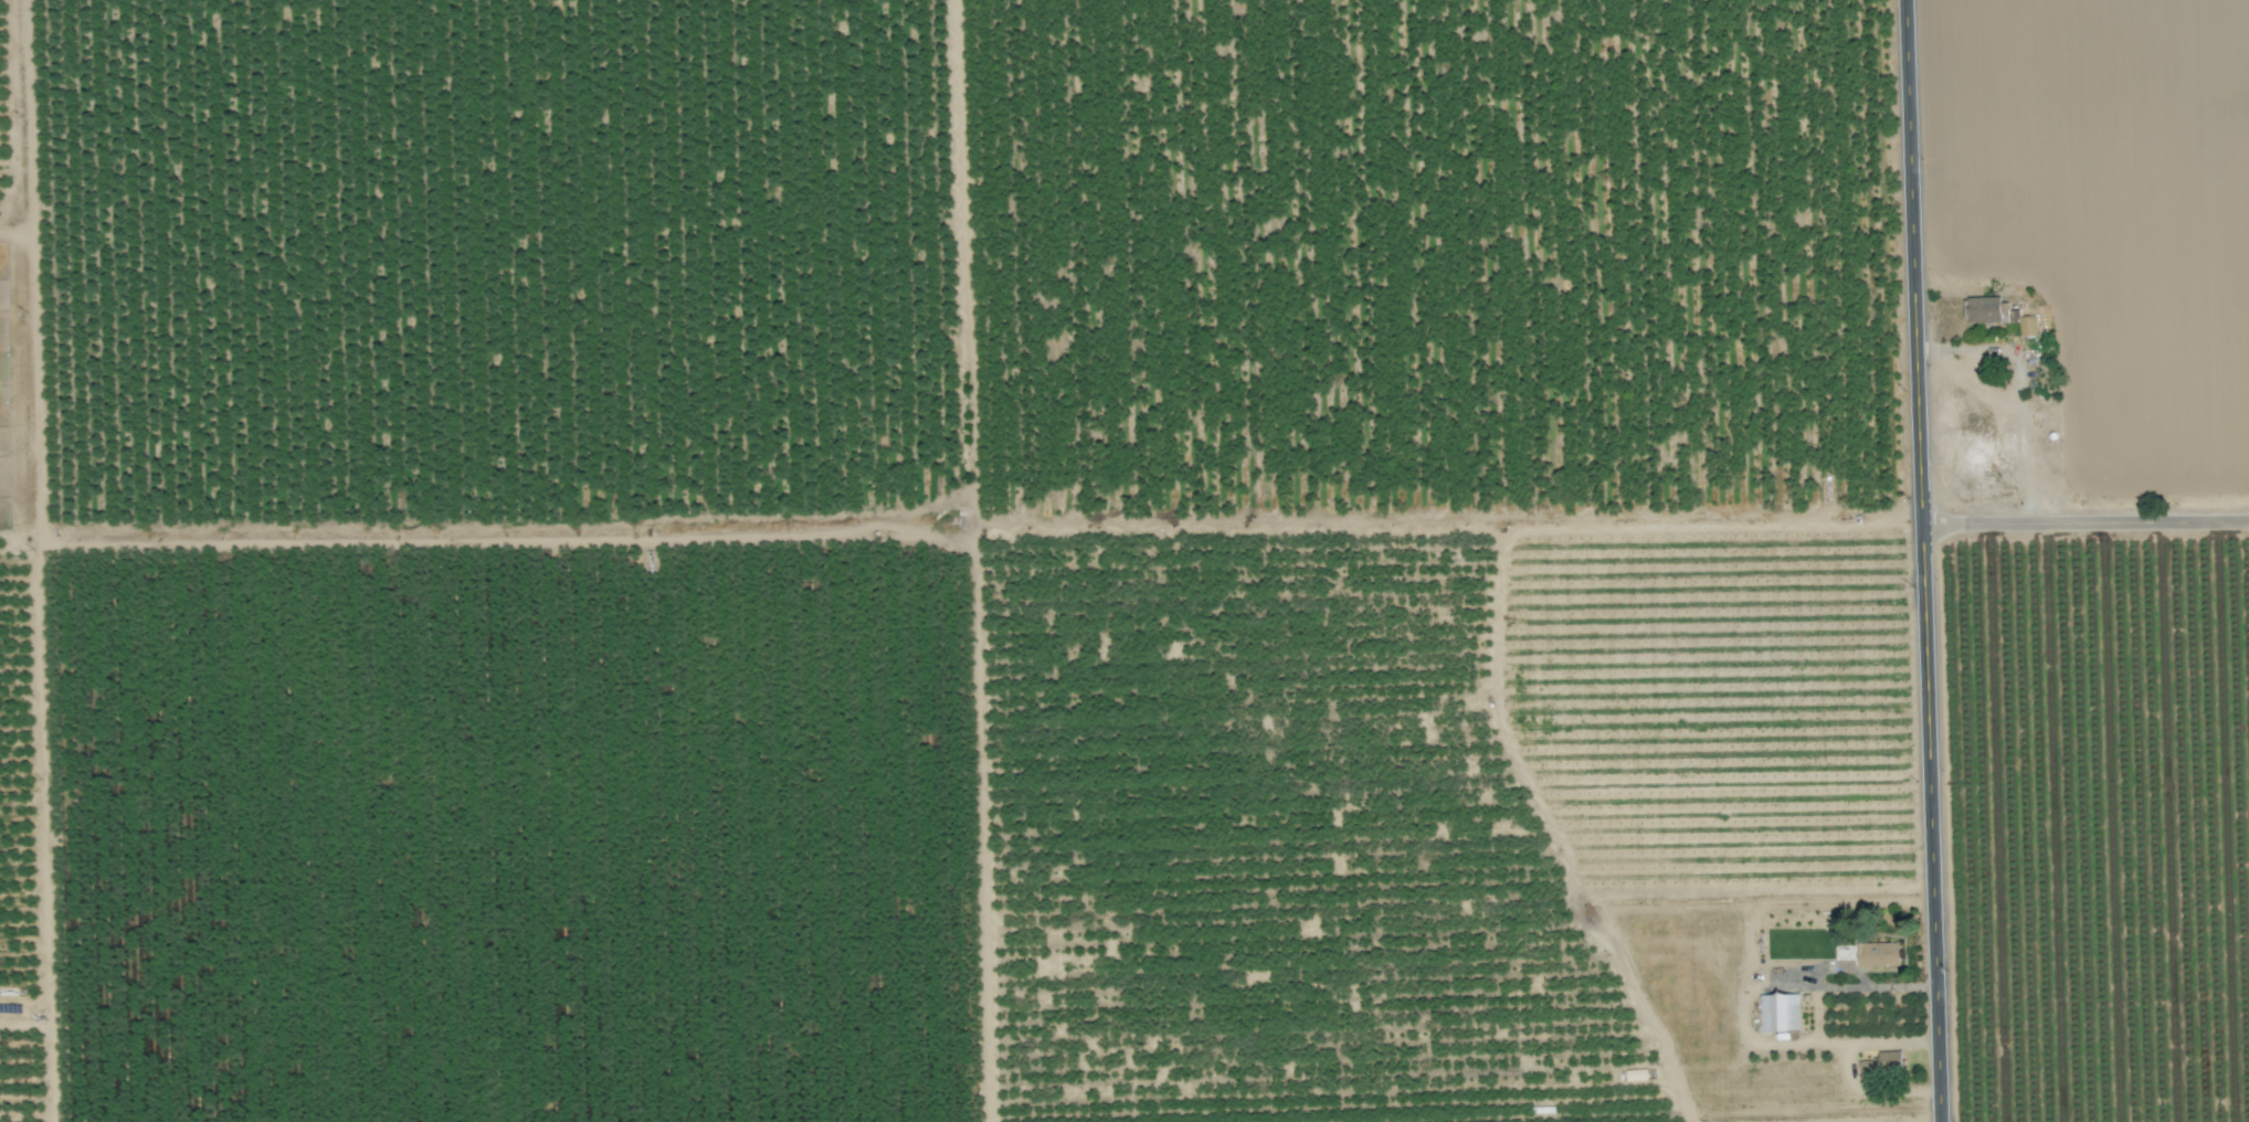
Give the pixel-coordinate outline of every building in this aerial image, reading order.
[(2035,320),(2014,320),(2014,302),(1964,302),(1964,327),(2020,326),(2020,340),(2035,340),(2035,320)] [(1898,969),(1898,945),(1855,945),(1855,969),(1898,969)] [(1798,997),(1759,997),(1759,1035),(1798,1035),(1798,997)] [(1873,1079),(1873,1069),(1859,1069),(1859,1079),(1873,1079)]
